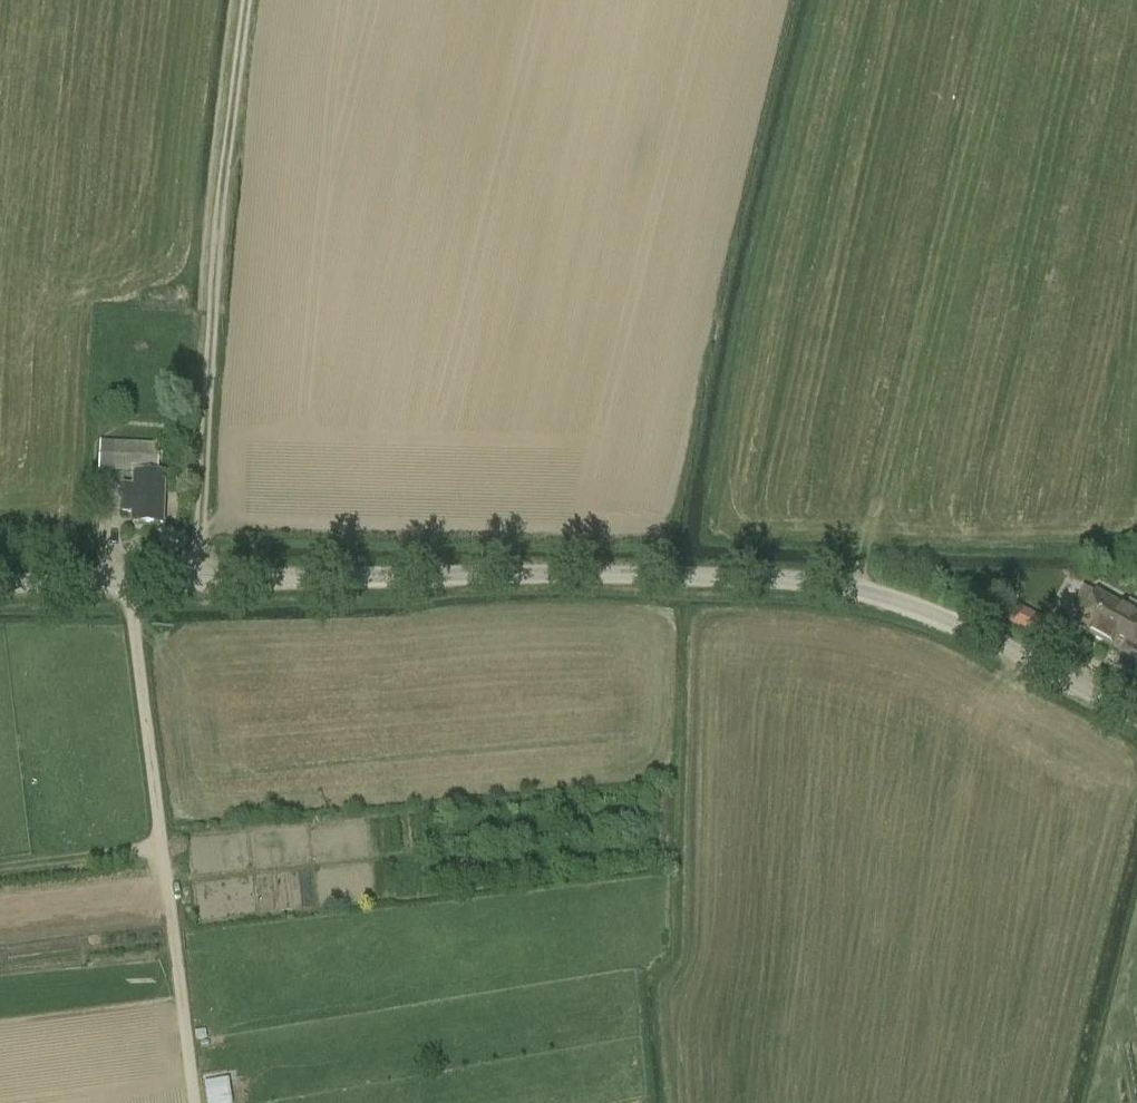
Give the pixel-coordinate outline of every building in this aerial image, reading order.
[(163,523),(165,474),(158,474),(159,445),(99,443),(97,472),(133,474),(132,486),(122,486),(122,513),(131,514),(130,522),(163,523)] [(1077,630),(1123,655),(1122,657),(1115,669),(1136,681),(1136,648),(1135,646),(1136,643),(1136,606),(1128,601),(1123,612),(1121,610),(1096,597),(1081,622),(1077,630)] [(1021,633),(1027,621),(1031,614),(1011,604),(1008,611),(1002,623),(1021,633)] [(206,1079),(211,1102),(238,1102),(233,1074),(206,1079)]
